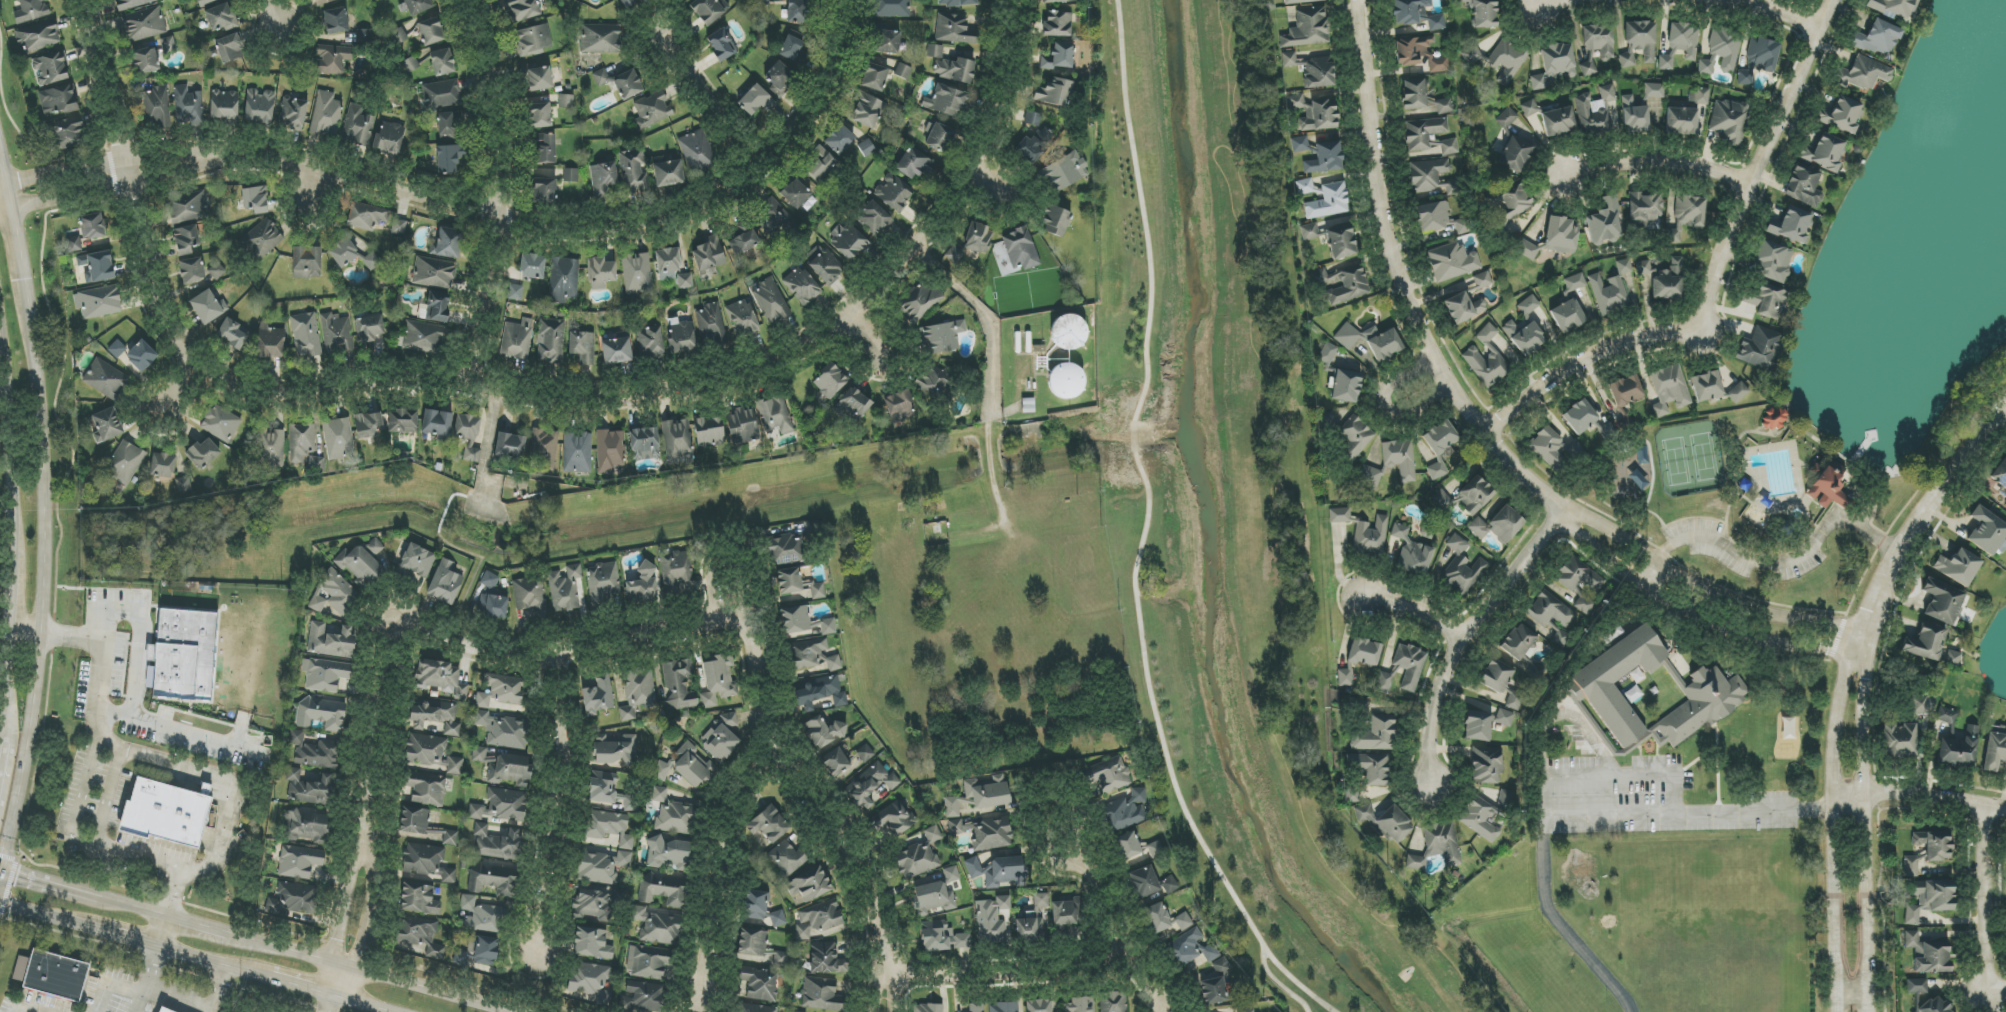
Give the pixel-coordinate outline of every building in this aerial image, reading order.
[(51,16),(47,2),(49,1),(49,0),(19,0),(21,10),(13,12),(17,25),(51,16)] [(161,0),(117,0),(120,12),(161,0)] [(201,8),(221,0),(198,0),(201,8)] [(433,7),(430,0),(403,0),(411,17),(433,7)] [(541,15),(537,0),(503,0),(511,24),(541,15)] [(644,0),(619,0),(624,10),(644,0)] [(716,0),(695,0),(689,5),(707,27),(726,12),(716,0)] [(809,0),(788,0),(787,23),(809,23),(809,0)] [(911,0),(874,0),(874,17),(911,18),(911,0)] [(1418,11),(1432,10),(1431,0),(1393,0),(1395,26),(1419,24),(1418,11)] [(1496,28),(1497,0),(1472,0),(1472,28),(1496,28)] [(1918,0),(1868,0),(1865,9),(1894,19),(1895,16),(1911,22),(1918,0)] [(226,33),(238,28),(229,2),(204,12),(212,32),(224,28),(226,33)] [(167,33),(160,6),(122,15),(129,42),(167,33)] [(327,36),(350,31),(345,7),(322,12),(327,36)] [(1289,35),(1280,35),(1281,46),(1327,45),(1326,7),(1288,9),(1289,35)] [(1071,37),(1072,12),(1045,12),(1045,36),(1071,37)] [(935,41),(977,44),(978,31),(966,30),(967,15),(937,13),(935,41)] [(1446,29),(1444,14),(1427,17),(1429,32),(1446,29)] [(424,48),(446,39),(438,16),(416,24),(424,48)] [(1867,36),(1855,31),(1850,42),(1890,58),(1902,30),(1874,18),(1867,36)] [(18,46),(27,43),(29,51),(61,44),(56,21),(14,30),(18,46)] [(1655,63),(1654,22),(1626,22),(1626,54),(1620,54),(1620,67),(1634,67),(1634,50),(1643,50),(1643,64),(1655,63)] [(1658,69),(1674,70),(1675,51),(1685,52),(1684,61),(1696,61),(1698,25),(1670,23),(1668,55),(1659,55),(1658,69)] [(544,52),(543,49),(553,46),(548,24),(515,31),(521,58),(544,52)] [(875,24),(874,53),(898,54),(900,24),(875,24)] [(621,53),(621,25),(580,25),(581,54),(621,53)] [(1582,26),(1583,51),(1600,50),(1600,60),(1614,59),(1613,25),(1582,26)] [(739,51),(725,27),(705,38),(720,62),(739,51)] [(1733,75),(1743,34),(1713,27),(1707,53),(1722,57),(1718,71),(1733,75)] [(803,67),(809,55),(798,49),(805,36),(790,29),(778,54),(803,67)] [(373,30),(358,30),(357,42),(372,43),(373,30)] [(222,65),(245,56),(237,33),(214,42),(222,65)] [(163,52),(176,50),(174,36),(160,39),(163,52)] [(1529,52),(1503,36),(1490,58),(1468,45),(1461,56),(1480,68),(1485,61),(1502,71),(1496,81),(1507,88),(1529,52)] [(1420,65),(1420,58),(1433,58),(1433,37),(1395,39),(1396,66),(1420,65)] [(1780,43),(1752,37),(1744,70),(1740,69),(1737,83),(1750,86),(1754,68),(1773,73),(1780,43)] [(1073,69),(1074,43),(1053,43),(1052,58),(1041,57),(1040,67),(1073,69)] [(1544,74),(1530,76),(1532,91),(1547,89),(1547,81),(1558,80),(1558,78),(1576,76),(1572,43),(1540,47),(1544,74)] [(927,58),(943,59),(943,46),(927,45),(927,58)] [(138,76),(161,69),(154,46),(131,53),(138,76)] [(343,75),(343,61),(352,61),(353,47),(316,46),(315,74),(343,75)] [(429,53),(435,77),(456,72),(450,48),(429,53)] [(1304,88),(1334,87),(1333,63),(1328,63),(1328,58),(1296,59),(1296,52),(1281,53),(1282,67),(1303,66),(1304,88)] [(32,59),(37,86),(68,80),(62,53),(32,59)] [(1895,70),(1857,54),(1850,71),(1838,66),(1832,82),(1846,88),(1849,83),(1871,92),(1877,78),(1889,83),(1895,70)] [(1429,73),(1449,72),(1448,57),(1429,58),(1429,73)] [(1698,74),(1713,75),(1714,58),(1709,57),(1709,60),(1699,60),(1698,74)] [(956,63),(936,59),(933,76),(971,83),(975,61),(957,58),(956,63)] [(781,96),(798,78),(779,61),(762,78),(781,96)] [(890,69),(869,62),(860,85),(882,93),(890,69)] [(908,80),(912,68),(899,63),(895,75),(908,80)] [(528,92),(553,88),(550,66),(536,68),(535,64),(524,66),(528,92)] [(643,92),(635,69),(609,79),(605,68),(592,73),(597,87),(614,80),(621,100),(643,92)] [(1037,86),(1033,100),(1066,108),(1073,82),(1050,76),(1047,89),(1037,86)] [(1426,79),(1402,80),(1403,109),(1427,109),(1426,79)] [(422,84),(425,109),(461,106),(458,80),(422,84)] [(761,106),(769,114),(778,104),(756,83),(737,103),(750,117),(761,106)] [(43,114),(61,109),(63,114),(78,110),(71,84),(38,93),(43,114)] [(1664,98),(1664,84),(1644,84),(1644,97),(1664,98)] [(168,86),(144,87),(144,85),(128,86),(129,103),(144,102),(145,126),(164,124),(164,119),(170,118),(168,86)] [(968,93),(936,85),(933,100),(923,97),(921,108),(962,118),(968,93)] [(1612,132),(1609,102),(1616,101),(1615,85),(1599,86),(1601,101),(1591,102),(1590,94),(1578,95),(1581,135),(1612,132)] [(188,86),(174,87),(175,124),(203,123),(202,92),(188,93),(188,86)] [(1688,104),(1709,104),(1709,88),(1689,88),(1688,104)] [(273,123),(275,93),(258,92),(258,89),(247,89),(244,121),(273,123)] [(335,93),(317,90),(310,133),(337,137),(343,102),(334,100),(335,93)] [(640,118),(635,120),(639,130),(674,115),(663,90),(633,103),(640,118)] [(210,120),(238,120),(238,91),(211,91),(210,120)] [(849,120),(875,129),(885,101),(859,92),(849,120)] [(1866,106),(1838,94),(1831,111),(1821,106),(1815,120),(1853,136),(1866,106)] [(301,131),(310,102),(285,95),(277,124),(301,131)] [(559,108),(573,108),(573,95),(559,95),(559,108)] [(1300,131),(1337,129),(1335,100),(1307,102),(1306,95),(1287,96),(1288,109),(1305,108),(1305,118),(1299,118),(1300,131)] [(1622,96),(1624,133),(1649,132),(1648,106),(1634,107),(1633,95),(1622,96)] [(1661,99),(1644,98),(1644,106),(1649,106),(1648,121),(1660,121),(1661,99)] [(1452,113),(1450,99),(1435,101),(1437,115),(1452,113)] [(1538,112),(1533,99),(1520,105),(1526,118),(1538,112)] [(1741,147),(1751,107),(1716,99),(1708,130),(1721,134),(1719,141),(1741,147)] [(375,117),(362,114),(364,106),(349,103),(340,142),(368,148),(375,117)] [(551,127),(550,103),(528,104),(529,128),(551,127)] [(1540,114),(1546,138),(1577,130),(1571,106),(1540,114)] [(1495,120),(1504,130),(1518,117),(1509,107),(1495,120)] [(1696,135),(1698,109),(1666,108),(1665,134),(1696,135)] [(1039,127),(1042,115),(1027,111),(1024,123),(1039,127)] [(438,139),(455,139),(455,122),(465,122),(464,112),(437,113),(438,139)] [(53,151),(85,145),(80,117),(48,123),(53,151)] [(1449,133),(1447,118),(1405,121),(1408,156),(1458,152),(1457,140),(1430,142),(1430,134),(1449,133)] [(929,121),(924,132),(929,134),(924,145),(946,154),(955,132),(929,121)] [(404,126),(379,122),(374,149),(400,154),(404,126)] [(823,142),(839,156),(856,138),(840,123),(823,142)] [(677,139),(693,175),(720,163),(704,127),(677,139)] [(1040,128),(1031,140),(1024,136),(1012,153),(1034,168),(1054,138),(1040,128)] [(1847,143),(1821,132),(1814,150),(1803,145),(1798,158),(1835,173),(1847,143)] [(556,163),(555,134),(532,135),(532,163),(556,163)] [(1534,144),(1509,135),(1498,165),(1523,174),(1534,144)] [(1292,152),(1316,152),(1316,145),(1308,145),(1308,138),(1292,138),(1292,152)] [(1303,173),(1342,171),(1340,142),(1316,143),(1317,160),(1303,161),(1303,173)] [(916,182),(924,171),(930,176),(938,165),(911,145),(895,167),(916,182)] [(436,146),(437,174),(457,173),(457,159),(467,159),(467,146),(436,146)] [(801,167),(817,183),(837,162),(821,146),(801,167)] [(643,149),(620,152),(625,194),(648,191),(643,149)] [(1034,171),(1041,185),(1049,181),(1054,192),(1089,175),(1078,151),(1034,171)] [(1412,192),(1446,189),(1447,196),(1457,195),(1455,180),(1440,181),(1440,173),(1451,172),(1450,159),(1410,163),(1412,192)] [(654,163),(656,187),(684,184),(682,161),(654,163)] [(1814,190),(1821,172),(1795,162),(1783,195),(1818,208),(1823,193),(1814,190)] [(593,199),(609,197),(607,185),(617,185),(615,163),(590,165),(593,199)] [(563,182),(578,182),(578,169),(564,169),(563,182)] [(873,197),(901,213),(916,188),(888,172),(873,197)] [(795,174),(777,192),(797,210),(814,191),(795,174)] [(556,179),(534,179),(533,203),(556,204),(556,179)] [(1535,207),(1522,179),(1484,196),(1491,211),(1501,207),(1507,220),(1535,207)] [(1304,203),(1305,218),(1348,213),(1344,182),(1321,185),(1323,201),(1304,203)] [(267,213),(263,186),(242,189),(244,210),(254,209),(255,215),(267,213)] [(160,205),(163,225),(209,218),(205,190),(172,195),(173,203),(160,205)] [(1629,192),(1630,230),(1663,229),(1662,191),(1629,192)] [(1586,216),(1592,247),(1603,245),(1602,241),(1622,237),(1618,214),(1621,214),(1617,194),(1602,197),(1605,212),(1586,216)] [(1704,229),(1705,197),(1676,196),(1674,229),(1667,229),(1666,243),(1682,243),(1683,228),(1704,229)] [(774,240),(783,231),(787,235),(798,225),(771,198),(752,217),(774,240)] [(854,215),(875,237),(893,221),(872,198),(854,215)] [(351,203),(347,227),(374,231),(376,221),(388,223),(391,210),(351,203)] [(1449,230),(1448,203),(1417,204),(1418,231),(1449,230)] [(1072,213),(1050,204),(1040,230),(1062,239),(1072,213)] [(1812,214),(1787,206),(1786,209),(1774,205),(1765,231),(1804,245),(1808,235),(1805,234),(1812,214)] [(83,240),(105,237),(103,214),(80,216),(83,240)] [(1545,245),(1522,242),(1520,256),(1536,258),(1537,248),(1565,251),(1564,253),(1576,254),(1580,220),(1548,216),(1545,245)] [(259,259),(285,239),(268,217),(242,237),(259,259)] [(1455,220),(1457,234),(1469,233),(1468,218),(1455,220)] [(407,221),(394,219),(391,232),(405,235),(407,221)] [(852,264),(871,243),(846,221),(827,242),(852,264)] [(985,255),(995,230),(971,221),(962,247),(985,255)] [(760,245),(750,222),(736,228),(740,236),(728,241),(735,256),(760,245)] [(1327,236),(1332,260),(1357,255),(1350,224),(1318,232),(1316,223),(1299,227),(1303,242),(1327,236)] [(176,228),(180,256),(192,254),(191,243),(199,242),(197,225),(176,228)] [(1041,265),(1027,226),(1001,235),(1013,269),(1021,266),(1023,272),(1041,265)] [(458,260),(464,232),(439,227),(436,243),(431,243),(429,254),(458,260)] [(66,239),(69,253),(82,250),(79,236),(66,239)] [(327,250),(340,269),(361,255),(347,236),(327,250)] [(699,273),(726,263),(718,239),(690,248),(699,273)] [(1437,284),(1482,268),(1476,251),(1465,255),(1459,240),(1425,252),(1437,284)] [(1750,273),(1784,284),(1794,250),(1760,240),(1750,273)] [(803,259),(829,286),(844,271),(818,244),(803,259)] [(965,256),(957,245),(946,253),(953,264),(965,256)] [(293,247),(293,278),(321,279),(321,247),(293,247)] [(658,281),(680,280),(679,249),(657,249),(658,281)] [(115,279),(109,251),(76,257),(78,267),(84,266),(87,284),(115,279)] [(383,263),(374,251),(361,261),(370,272),(383,263)] [(225,277),(220,252),(208,254),(213,279),(225,277)] [(621,256),(626,295),(654,292),(649,252),(621,256)] [(546,257),(523,253),(519,276),(542,280),(546,257)] [(183,285),(206,280),(202,257),(178,262),(183,285)] [(589,290),(606,289),(606,282),(617,282),(616,262),(604,262),(604,257),(588,258),(589,290)] [(1652,299),(1682,299),(1682,257),(1671,257),(1671,270),(1653,270),(1652,299)] [(413,284),(453,289),(456,263),(416,258),(413,284)] [(578,299),(579,258),(551,258),(550,303),(566,303),(566,299),(578,299)] [(1632,271),(1630,259),(1616,261),(1618,274),(1632,271)] [(1652,273),(1649,260),(1636,263),(1638,276),(1652,273)] [(824,291),(800,265),(781,282),(805,308),(824,291)] [(1370,294),(1361,265),(1328,275),(1326,268),(1311,273),(1316,290),(1341,282),(1343,287),(1325,292),(1329,306),(1370,294)] [(1472,276),(1476,290),(1493,285),(1489,271),(1472,276)] [(1564,280),(1569,293),(1587,285),(1582,272),(1564,280)] [(1588,276),(1601,316),(1630,306),(1619,275),(1603,281),(1601,272),(1588,276)] [(692,274),(677,275),(678,289),(693,288),(692,274)] [(895,305),(913,324),(943,297),(925,277),(895,305)] [(770,325),(791,314),(773,278),(752,289),(770,325)] [(1780,319),(1788,291),(1760,283),(1758,291),(1746,287),(1740,307),(1780,319)] [(83,320),(123,312),(117,285),(73,294),(76,310),(81,309),(83,320)] [(508,299),(522,300),(523,286),(509,285),(508,299)] [(204,326),(225,313),(209,289),(189,302),(204,326)] [(1443,302),(1455,326),(1487,309),(1482,298),(1472,303),(1465,290),(1443,302)] [(447,322),(449,294),(427,293),(426,321),(447,322)] [(1524,317),(1541,305),(1532,294),(1516,306),(1524,317)] [(1587,321),(1574,298),(1549,311),(1562,335),(1587,321)] [(726,305),(735,338),(758,332),(750,299),(726,305)] [(695,310),(705,347),(719,343),(721,350),(732,347),(720,303),(695,310)] [(1072,356),(1091,330),(1066,311),(1046,336),(1072,356)] [(349,317),(339,319),(338,312),(320,315),(325,353),(353,349),(349,317)] [(295,358),(320,356),(317,313),(292,315),(295,358)] [(359,343),(386,336),(380,313),(353,320),(359,343)] [(241,350),(251,330),(225,318),(216,339),(241,350)] [(534,319),(522,318),(521,325),(504,322),(500,356),(528,360),(534,319)] [(666,320),(672,354),(697,350),(692,321),(678,323),(678,318),(666,320)] [(563,320),(538,320),(538,363),(563,363),(563,320)] [(920,327),(925,355),(960,350),(957,334),(966,333),(964,320),(920,327)] [(1519,330),(1511,320),(1501,327),(1524,358),(1547,341),(1532,321),(1519,330)] [(446,327),(412,321),(410,334),(402,332),(400,347),(441,355),(446,327)] [(1377,363),(1401,351),(1403,348),(1393,328),(1380,335),(1375,326),(1360,333),(1346,321),(1332,338),(1348,350),(1351,348),(1360,337),(1367,343),(1377,363)] [(1461,356),(1487,389),(1510,370),(1488,342),(1499,334),(1490,323),(1475,335),(1490,354),(1484,359),(1473,345),(1461,356)] [(635,330),(640,360),(665,357),(660,326),(635,330)] [(1771,370),(1781,333),(1755,326),(1751,340),(1741,338),(1735,361),(1771,370)] [(259,329),(258,358),(284,359),(285,330),(259,329)] [(594,332),(568,333),(569,354),(579,354),(580,370),(595,369),(594,332)] [(601,342),(605,366),(633,361),(629,337),(601,342)] [(118,359),(128,349),(118,339),(107,350),(118,359)] [(125,357),(142,373),(159,355),(142,339),(125,357)] [(115,402),(130,379),(97,357),(81,380),(115,402)] [(849,380),(830,362),(810,383),(829,401),(849,380)] [(1649,375),(1659,403),(1651,406),(1655,419),(1670,414),(1666,404),(1674,401),(1677,410),(1693,404),(1679,364),(1649,375)] [(1050,399),(1082,398),(1081,365),(1050,365),(1050,399)] [(935,368),(916,380),(934,406),(953,394),(935,368)] [(1362,375),(1337,369),(1331,399),(1356,404),(1362,375)] [(1697,404),(1724,395),(1716,369),(1689,378),(1697,404)] [(1608,385),(1617,408),(1644,397),(1635,374),(1608,385)] [(1726,394),(1735,404),(1750,392),(1741,381),(1726,394)] [(832,410),(856,428),(875,404),(851,386),(832,410)] [(890,423),(915,418),(909,390),(884,396),(890,423)] [(757,403),(769,439),(795,431),(784,394),(757,403)] [(1575,436),(1599,421),(1585,398),(1561,413),(1575,436)] [(200,429),(231,443),(242,418),(212,404),(200,429)] [(1790,419),(1782,406),(1759,421),(1768,434),(1790,419)] [(97,445),(124,434),(112,407),(91,416),(97,431),(92,434),(97,445)] [(731,443),(759,438),(754,409),(739,412),(739,411),(726,413),(731,443)] [(417,433),(417,410),(389,410),(388,433),(417,433)] [(436,434),(436,442),(449,443),(451,413),(423,410),(422,433),(436,434)] [(358,440),(378,437),(377,426),(383,425),(381,412),(354,416),(358,440)] [(464,461),(479,463),(481,449),(476,448),(480,417),(456,414),(453,437),(467,439),(464,461)] [(726,443),(721,416),(693,421),(698,448),(726,443)] [(356,456),(350,417),(322,422),(328,460),(356,456)] [(663,422),(667,466),(694,463),(689,419),(663,422)] [(1433,482),(1449,473),(1441,461),(1454,454),(1449,444),(1459,439),(1447,419),(1421,434),(1437,462),(1426,469),(1433,482)] [(290,468),(304,467),(303,455),(315,455),(314,424),(289,425),(290,468)] [(657,425),(628,429),(632,462),(661,458),(657,425)] [(1554,472),(1565,461),(1556,452),(1563,446),(1575,458),(1584,449),(1574,439),(1567,446),(1547,425),(1528,445),(1554,472)] [(530,460),(541,462),(540,469),(554,470),(559,432),(534,429),(530,460)] [(284,473),(284,431),(260,431),(261,473),(284,473)] [(623,466),(623,457),(626,457),(625,431),(596,432),(598,475),(613,474),(613,467),(623,466)] [(526,436),(497,433),(495,455),(524,458),(526,436)] [(592,434),(564,433),(563,473),(591,473),(592,434)] [(201,471),(222,452),(208,438),(199,446),(196,443),(184,453),(201,471)] [(1381,443),(1384,467),(1398,466),(1400,483),(1416,481),(1412,439),(1381,443)] [(104,473),(127,487),(147,453),(124,440),(104,473)] [(175,455),(152,454),(151,476),(174,477),(175,455)] [(1611,497),(1654,492),(1650,463),(1644,464),(1643,455),(1607,459),(1611,497)] [(325,458),(309,457),(309,471),(324,472),(325,458)] [(1846,469),(1829,458),(1806,495),(1816,501),(1815,503),(1826,509),(1831,501),(1843,509),(1849,498),(1839,492),(1843,485),(1838,481),(1846,469)] [(1375,491),(1383,473),(1364,465),(1357,483),(1375,491)] [(1457,494),(1467,504),(1462,508),(1472,518),(1496,493),(1476,474),(1457,494)] [(192,490),(189,477),(175,480),(178,493),(192,490)] [(1431,498),(1443,511),(1453,503),(1441,489),(1431,498)] [(1487,525),(1477,516),(1467,528),(1481,541),(1489,532),(1505,545),(1525,522),(1505,504),(1487,525)] [(1976,504),(1958,532),(1993,556),(1997,550),(2001,553),(2005,545),(2002,542),(2005,536),(2005,524),(1976,504)] [(1350,521),(1350,508),(1329,509),(1330,522),(1350,521)] [(1387,515),(1374,515),(1374,523),(1356,522),(1354,553),(1384,555),(1387,515)] [(805,521),(805,537),(820,537),(820,521),(805,521)] [(772,567),(805,561),(799,533),(767,539),(772,567)] [(1489,563),(1479,557),(1474,563),(1463,556),(1471,545),(1454,533),(1445,545),(1457,554),(1440,578),(1466,597),(1489,563)] [(436,554),(407,544),(395,576),(424,586),(436,554)] [(384,570),(358,545),(351,552),(346,548),(333,562),(343,571),(346,568),(357,579),(354,582),(364,591),(384,570)] [(1982,561),(1958,547),(1950,561),(1939,555),(1932,569),(1967,588),(1982,561)] [(666,597),(683,594),(682,586),(694,584),(689,550),(659,555),(666,597)] [(1587,616),(1595,604),(1575,589),(1580,582),(1596,593),(1606,580),(1571,555),(1553,580),(1578,598),(1572,606),(1587,616)] [(426,595),(453,606),(464,577),(451,572),(455,563),(441,557),(426,595)] [(586,567),(592,609),(608,606),(606,597),(621,595),(616,562),(586,567)] [(625,582),(628,603),(660,600),(656,563),(638,565),(639,581),(625,582)] [(579,608),(575,578),(582,577),(581,564),(565,566),(567,577),(560,578),(559,571),(548,572),(553,612),(579,608)] [(801,567),(802,590),(810,590),(810,583),(813,583),(812,567),(801,567)] [(771,574),(775,596),(803,591),(798,568),(771,574)] [(494,589),(500,577),(486,570),(479,583),(486,587),(475,609),(500,622),(511,601),(499,595),(501,593),(494,589)] [(321,614),(325,606),(347,616),(360,588),(325,571),(308,608),(321,614)] [(512,582),(516,610),(533,608),(535,619),(548,617),(542,577),(512,582)] [(1966,594),(1926,577),(1921,592),(1931,596),(1923,615),(1953,627),(1966,594)] [(810,585),(813,600),(826,597),(823,582),(810,585)] [(1577,615),(1542,589),(1525,614),(1545,628),(1552,618),(1566,629),(1577,615)] [(781,609),(784,639),(836,633),(835,619),(810,621),(809,606),(781,609)] [(161,607),(148,649),(142,693),(211,701),(218,611),(161,607)] [(353,659),(356,635),(351,635),(352,627),(342,625),(341,636),(325,634),(326,623),(311,621),(307,653),(353,659)] [(1500,649),(1520,662),(1537,636),(1517,622),(1500,649)] [(1946,629),(1921,623),(1917,641),(1904,637),(1900,653),(1938,662),(1946,629)] [(1646,733),(1613,683),(1639,666),(1643,672),(1668,656),(1647,624),(1569,675),(1575,685),(1569,689),(1574,697),(1573,698),(1577,703),(1586,697),(1621,750),(1646,733)] [(1353,686),(1352,664),(1360,664),(1369,666),(1377,666),(1382,644),(1353,637),(1347,660),(1347,670),(1338,670),(1338,687),(1353,686)] [(841,670),(839,653),(829,654),(827,639),(789,643),(792,670),(827,666),(828,671),(841,670)] [(1414,693),(1426,654),(1398,645),(1390,672),(1397,674),(1399,669),(1405,670),(1400,689),(1414,693)] [(1958,666),(1962,654),(1949,650),(1945,662),(1958,666)] [(738,696),(736,681),(732,682),(730,668),(733,667),(732,654),(702,658),(707,694),(701,695),(703,708),(718,706),(717,699),(738,696)] [(1478,685),(1509,695),(1505,707),(1518,711),(1524,694),(1507,688),(1514,667),(1487,658),(1478,685)] [(352,664),(306,659),(303,689),(337,693),(339,679),(350,680),(352,664)] [(662,663),(670,711),(698,706),(696,692),(688,693),(686,679),(694,677),(691,659),(662,663)] [(451,663),(419,660),(416,687),(442,689),(441,693),(454,694),(454,699),(467,700),(468,685),(458,684),(460,668),(451,667),(451,663)] [(1689,701),(1647,730),(1660,748),(1668,742),(1672,748),(1706,724),(1708,727),(1752,697),(1737,675),(1726,682),(1715,666),(1707,671),(1703,666),(1688,676),(1692,682),(1681,690),(1689,701)] [(657,706),(652,668),(623,672),(628,706),(619,708),(621,722),(636,720),(634,709),(657,706)] [(582,690),(585,716),(598,715),(597,710),(614,708),(610,673),(595,675),(596,688),(582,690)] [(521,705),(523,678),(491,675),(489,694),(477,692),(475,708),(490,709),(490,702),(521,705)] [(848,705),(846,691),(841,692),(838,676),(795,683),(800,714),(814,711),(812,701),(832,697),(834,708),(848,705)] [(1910,693),(1910,714),(1934,715),(1934,694),(1910,693)] [(343,733),(346,705),(302,699),(298,727),(309,728),(310,720),(325,722),(323,731),(343,733)] [(460,735),(461,723),(455,723),(457,706),(411,701),(409,730),(460,735)] [(1957,712),(1939,707),(1935,720),(1954,725),(1957,712)] [(1515,714),(1501,709),(1496,723),(1510,727),(1515,714)] [(527,749),(530,721),(489,717),(489,711),(474,710),(473,728),(488,729),(486,746),(527,749)] [(1489,742),(1493,715),(1468,710),(1463,738),(1489,742)] [(722,763),(741,742),(728,730),(737,720),(727,711),(699,742),(722,763)] [(803,723),(815,750),(848,735),(842,720),(826,727),(821,715),(803,723)] [(1395,750),(1396,715),(1371,715),(1371,730),(1351,730),(1351,749),(1395,750)] [(1916,757),(1915,725),(1893,725),(1893,723),(1882,723),(1883,757),(1916,757)] [(1941,738),(1936,762),(1972,769),(1979,727),(1967,725),(1964,742),(1941,738)] [(291,765),(337,768),(339,741),(318,740),(318,744),(304,744),(304,731),(293,731),(291,765)] [(2005,774),(2005,765),(2005,733),(2005,732),(2004,734),(1988,732),(1982,771),(2005,774)] [(448,738),(409,734),(406,763),(447,767),(447,774),(462,776),(464,758),(446,757),(448,738)] [(636,735),(594,735),(594,763),(624,763),(624,766),(633,766),(633,754),(636,754),(636,735)] [(864,763),(878,754),(869,741),(856,751),(864,763)] [(675,754),(680,758),(672,767),(697,790),(715,769),(685,742),(675,754)] [(831,777),(854,764),(843,744),(820,757),(831,777)] [(528,758),(487,754),(488,748),(473,747),(471,762),(489,763),(487,782),(528,786),(529,773),(527,773),(528,758)] [(1502,748),(1471,748),(1471,783),(1498,784),(1498,766),(1502,766),(1502,748)] [(1346,771),(1366,771),(1366,786),(1389,786),(1389,755),(1346,755),(1346,771)] [(1081,769),(1085,781),(1097,778),(1102,793),(1132,784),(1127,767),(1124,768),(1121,756),(1081,769)] [(844,788),(863,812),(885,795),(879,787),(884,783),(891,791),(902,783),(893,771),(889,775),(879,762),(844,788)] [(300,781),(301,769),(287,768),(286,782),(290,782),(289,802),(334,804),(336,774),(322,773),(321,782),(300,781)] [(130,772),(115,823),(202,851),(214,795),(130,772)] [(615,804),(617,773),(591,772),(589,802),(615,804)] [(444,805),(445,791),(451,791),(452,780),(405,776),(403,801),(444,805)] [(1009,806),(1007,778),(963,781),(965,797),(944,798),(946,818),(960,817),(959,805),(974,803),(974,809),(1009,806)] [(1147,822),(1141,803),(1148,801),(1144,787),(1130,790),(1133,798),(1102,806),(1109,832),(1147,822)] [(527,792),(489,788),(487,806),(470,804),(469,819),(482,820),(482,817),(524,822),(527,792)] [(1457,820),(1491,844),(1504,825),(1495,819),(1500,812),(1505,815),(1517,797),(1506,790),(1493,807),(1475,795),(1457,820)] [(624,801),(624,811),(639,812),(639,795),(617,794),(617,801),(624,801)] [(896,837),(917,823),(900,799),(868,820),(879,836),(890,829),(896,837)] [(755,835),(760,831),(772,845),(792,828),(771,804),(746,825),(755,835)] [(430,810),(402,807),(399,836),(457,842),(458,831),(428,828),(430,810)] [(284,840),(327,843),(329,816),(299,813),(299,811),(286,810),(284,840)] [(629,815),(588,810),(585,839),(604,842),(605,834),(620,836),(619,849),(632,851),(634,836),(626,835),(629,815)] [(976,852),(1014,845),(1009,818),(971,825),(976,852)] [(1425,858),(1443,855),(1445,868),(1461,865),(1453,820),(1421,826),(1427,854),(1406,858),(1408,870),(1427,867),(1425,858)] [(520,860),(523,829),(508,828),(507,837),(487,836),(488,824),(476,823),(473,856),(520,860)] [(940,867),(931,844),(943,839),(938,825),(923,830),(927,841),(893,854),(903,881),(940,867)] [(1122,861),(1142,853),(1133,831),(1113,839),(1122,861)] [(1950,832),(1911,833),(1911,846),(1920,846),(1920,849),(1926,849),(1926,861),(1951,860),(1950,832)] [(794,850),(784,839),(766,856),(787,878),(813,854),(802,842),(794,850)] [(1147,845),(1152,858),(1165,853),(1159,840),(1147,845)] [(326,852),(282,845),(278,876),(310,880),(312,865),(324,867),(326,852)] [(444,846),(405,845),(403,878),(456,879),(456,869),(443,868),(444,846)] [(614,885),(616,866),(631,867),(632,852),(617,851),(617,857),(580,853),(577,881),(614,885)] [(971,880),(985,875),(986,888),(999,887),(999,883),(1015,882),(1017,887),(1028,883),(1027,871),(1024,871),(1023,863),(1021,856),(1009,857),(981,868),(977,856),(963,861),(971,880)] [(1903,876),(1917,877),(1917,857),(1903,856),(1903,876)] [(1165,890),(1166,894),(1179,890),(1173,874),(1157,880),(1151,865),(1128,873),(1138,900),(1165,890)] [(515,898),(518,871),(470,866),(468,892),(482,894),(482,886),(497,887),(496,896),(515,898)] [(784,882),(791,897),(800,893),(804,903),(832,891),(822,866),(784,882)] [(913,888),(919,912),(943,907),(944,911),(956,909),(951,884),(960,881),(957,866),(943,869),(946,880),(913,888)] [(666,908),(686,909),(688,878),(641,876),(640,903),(653,904),(653,896),(667,897),(666,908)] [(318,888),(278,881),(275,897),(267,896),(264,913),(279,915),(280,913),(313,918),(318,888)] [(1953,881),(1912,881),(1912,895),(1919,896),(1919,905),(1905,905),(1905,925),(1918,925),(1918,911),(1953,912),(1953,881)] [(439,916),(441,902),(432,901),(434,887),(403,882),(399,909),(439,916)] [(626,890),(578,890),(578,916),(598,916),(598,922),(612,922),(612,903),(626,903),(626,890)] [(746,890),(742,923),(784,928),(786,912),(770,910),(772,893),(746,890)] [(1016,940),(1047,940),(1047,920),(1041,920),(1041,908),(1049,908),(1049,894),(1034,893),(1034,912),(1026,912),(1026,919),(1016,919),(1016,940)] [(506,908),(475,904),(476,896),(462,894),(460,912),(464,913),(462,928),(503,933),(506,908)] [(1007,943),(1006,920),(999,921),(999,910),(1011,910),(1011,896),(996,896),(996,901),(977,901),(978,944),(1007,943)] [(810,940),(811,930),(824,930),(843,926),(837,900),(797,910),(800,924),(796,926),(795,940),(810,940)] [(1174,917),(1168,920),(1162,902),(1142,909),(1151,934),(1177,925),(1174,917)] [(1182,931),(1194,924),(1185,911),(1174,919),(1182,931)] [(641,941),(679,946),(683,918),(645,912),(641,941)] [(921,922),(922,951),(954,950),(953,928),(946,929),(946,921),(921,922)] [(394,954),(445,957),(445,946),(435,946),(436,925),(402,923),(402,935),(395,935),(394,954)] [(607,931),(577,926),(572,954),(612,960),(614,947),(605,945),(607,931)] [(1202,956),(1195,943),(1203,938),(1196,927),(1163,946),(1177,970),(1202,956)] [(737,954),(766,955),(767,931),(737,930),(737,954)] [(1950,972),(1949,942),(1921,942),(1921,931),(1904,931),(1905,949),(1913,948),(1914,973),(1950,972)] [(971,948),(971,933),(954,934),(955,949),(971,948)] [(498,938),(469,936),(467,953),(460,952),(459,962),(473,963),(473,965),(496,967),(498,938)] [(810,942),(810,974),(845,974),(845,950),(836,950),(836,942),(810,942)] [(1221,956),(1212,942),(1199,950),(1208,964),(1221,956)] [(663,980),(665,965),(672,966),(674,950),(629,946),(626,976),(663,980)] [(89,964),(32,950),(30,959),(18,956),(12,980),(23,983),(22,988),(79,1003),(89,964)] [(787,969),(788,952),(775,952),(774,968),(787,969)] [(611,967),(573,962),(570,991),(596,994),(595,1004),(611,1006),(612,991),(602,990),(603,979),(610,980),(611,967)] [(1227,1001),(1222,972),(1229,971),(1228,962),(1198,968),(1205,1005),(1227,1001)] [(775,1002),(779,972),(739,968),(735,998),(775,1002)] [(844,1011),(845,997),(835,997),(836,979),(804,978),(802,1009),(844,1011)] [(1951,1004),(1943,1004),(1939,999),(1927,998),(1928,979),(1907,979),(1907,993),(1915,993),(1920,1000),(1916,1003),(1916,1011),(1915,1011),(1951,1011),(1951,1004)] [(663,983),(625,982),(624,1011),(657,1011),(662,1011),(663,983)] [(1128,992),(1100,993),(1101,1011),(1128,1011),(1128,992)] [(1071,998),(1071,1003),(1063,1004),(1064,1011),(1095,1011),(1094,996),(1071,998)] [(1051,1000),(1026,1001),(1026,1011),(1052,1011),(1051,1000)] [(1018,1002),(990,1003),(991,1011),(1018,1011),(1018,1002)] [(969,1004),(970,1011),(985,1011),(984,1003),(969,1004)]
